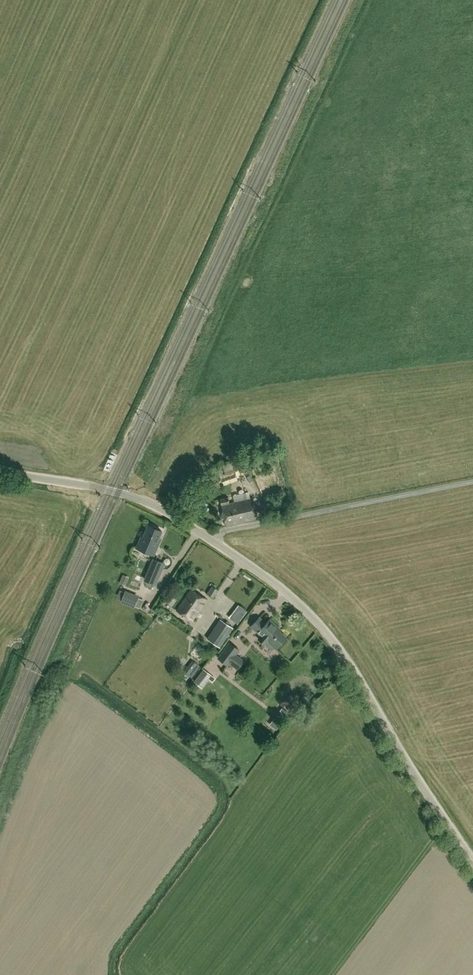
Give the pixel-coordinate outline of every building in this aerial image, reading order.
[(252,497),(229,502),(228,496),(220,498),(221,504),(225,525),(257,518),(252,497)] [(162,531),(148,525),(143,537),(141,537),(137,548),(154,555),(158,544),(157,543),(162,531)] [(154,584),(156,585),(164,564),(155,560),(147,581),(145,586),(152,588),(154,584)] [(213,598),(218,590),(211,586),(206,595),(213,598)] [(191,589),(177,610),(192,620),(206,599),(191,589)] [(251,626),(261,635),(258,638),(265,644),(272,650),(275,647),(276,648),(286,637),(276,628),(278,626),(269,619),(266,623),(259,617),(251,626)] [(223,643),(233,628),(220,619),(210,634),(223,643)] [(237,670),(239,667),(244,660),(236,655),(240,650),(229,642),(217,658),(228,666),(230,664),(237,670)] [(202,687),(211,675),(203,669),(194,681),(202,687)] [(289,713),(286,710),(283,708),(277,715),(270,724),(277,729),(289,713)]
